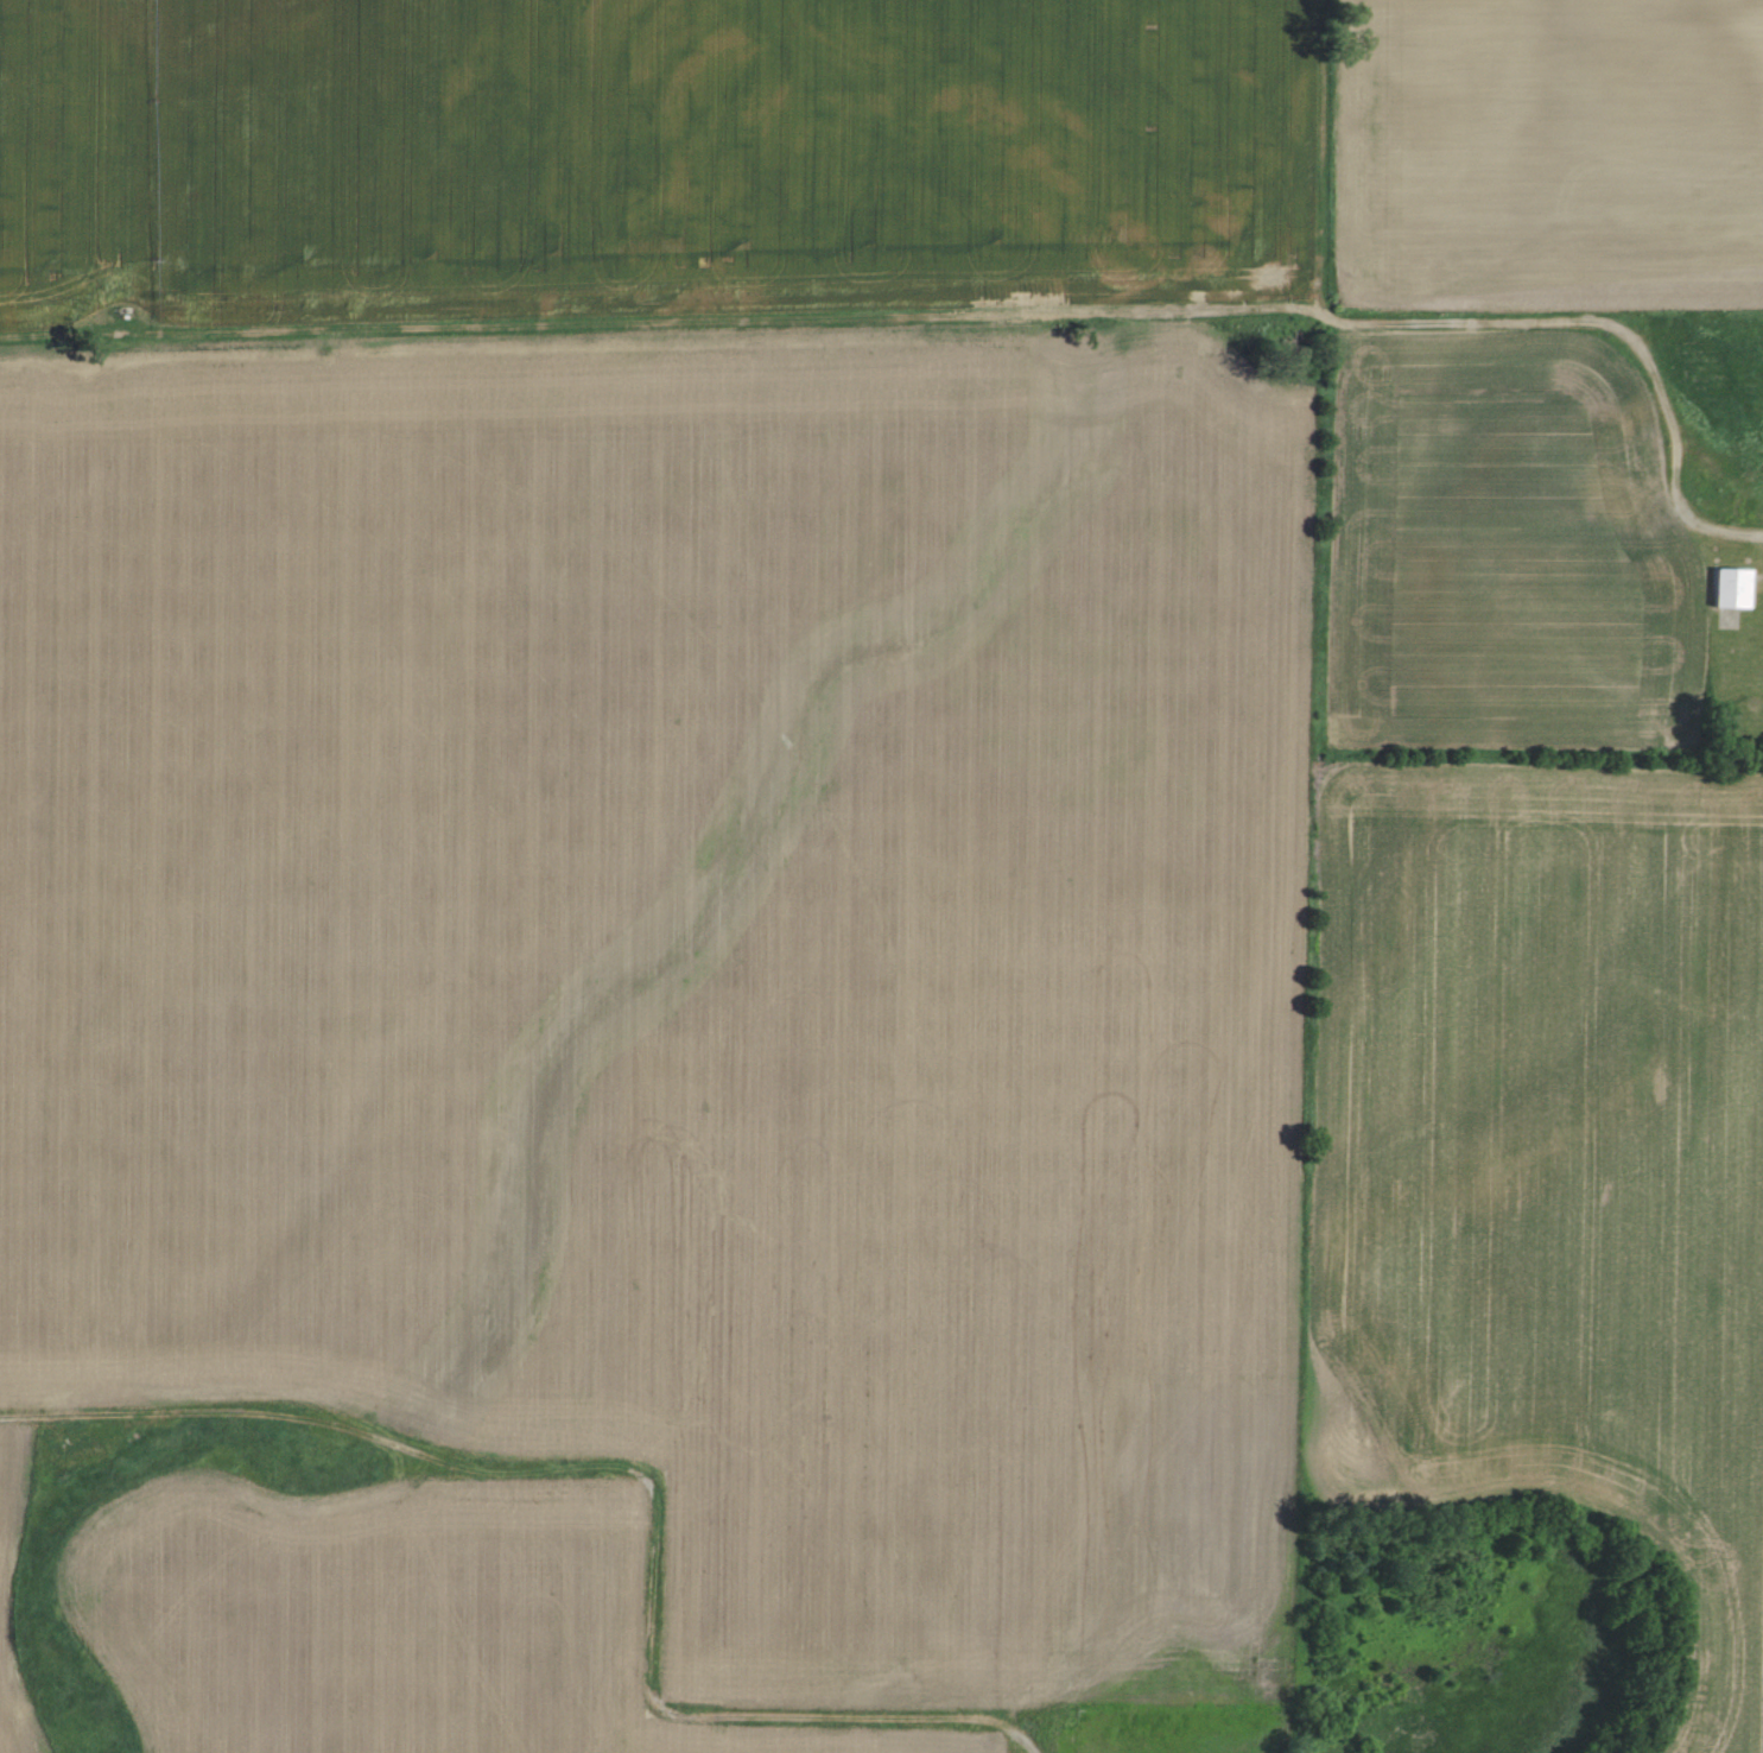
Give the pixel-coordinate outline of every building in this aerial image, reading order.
[(1706,607),(1742,608),(1743,569),(1706,569),(1706,607)]
